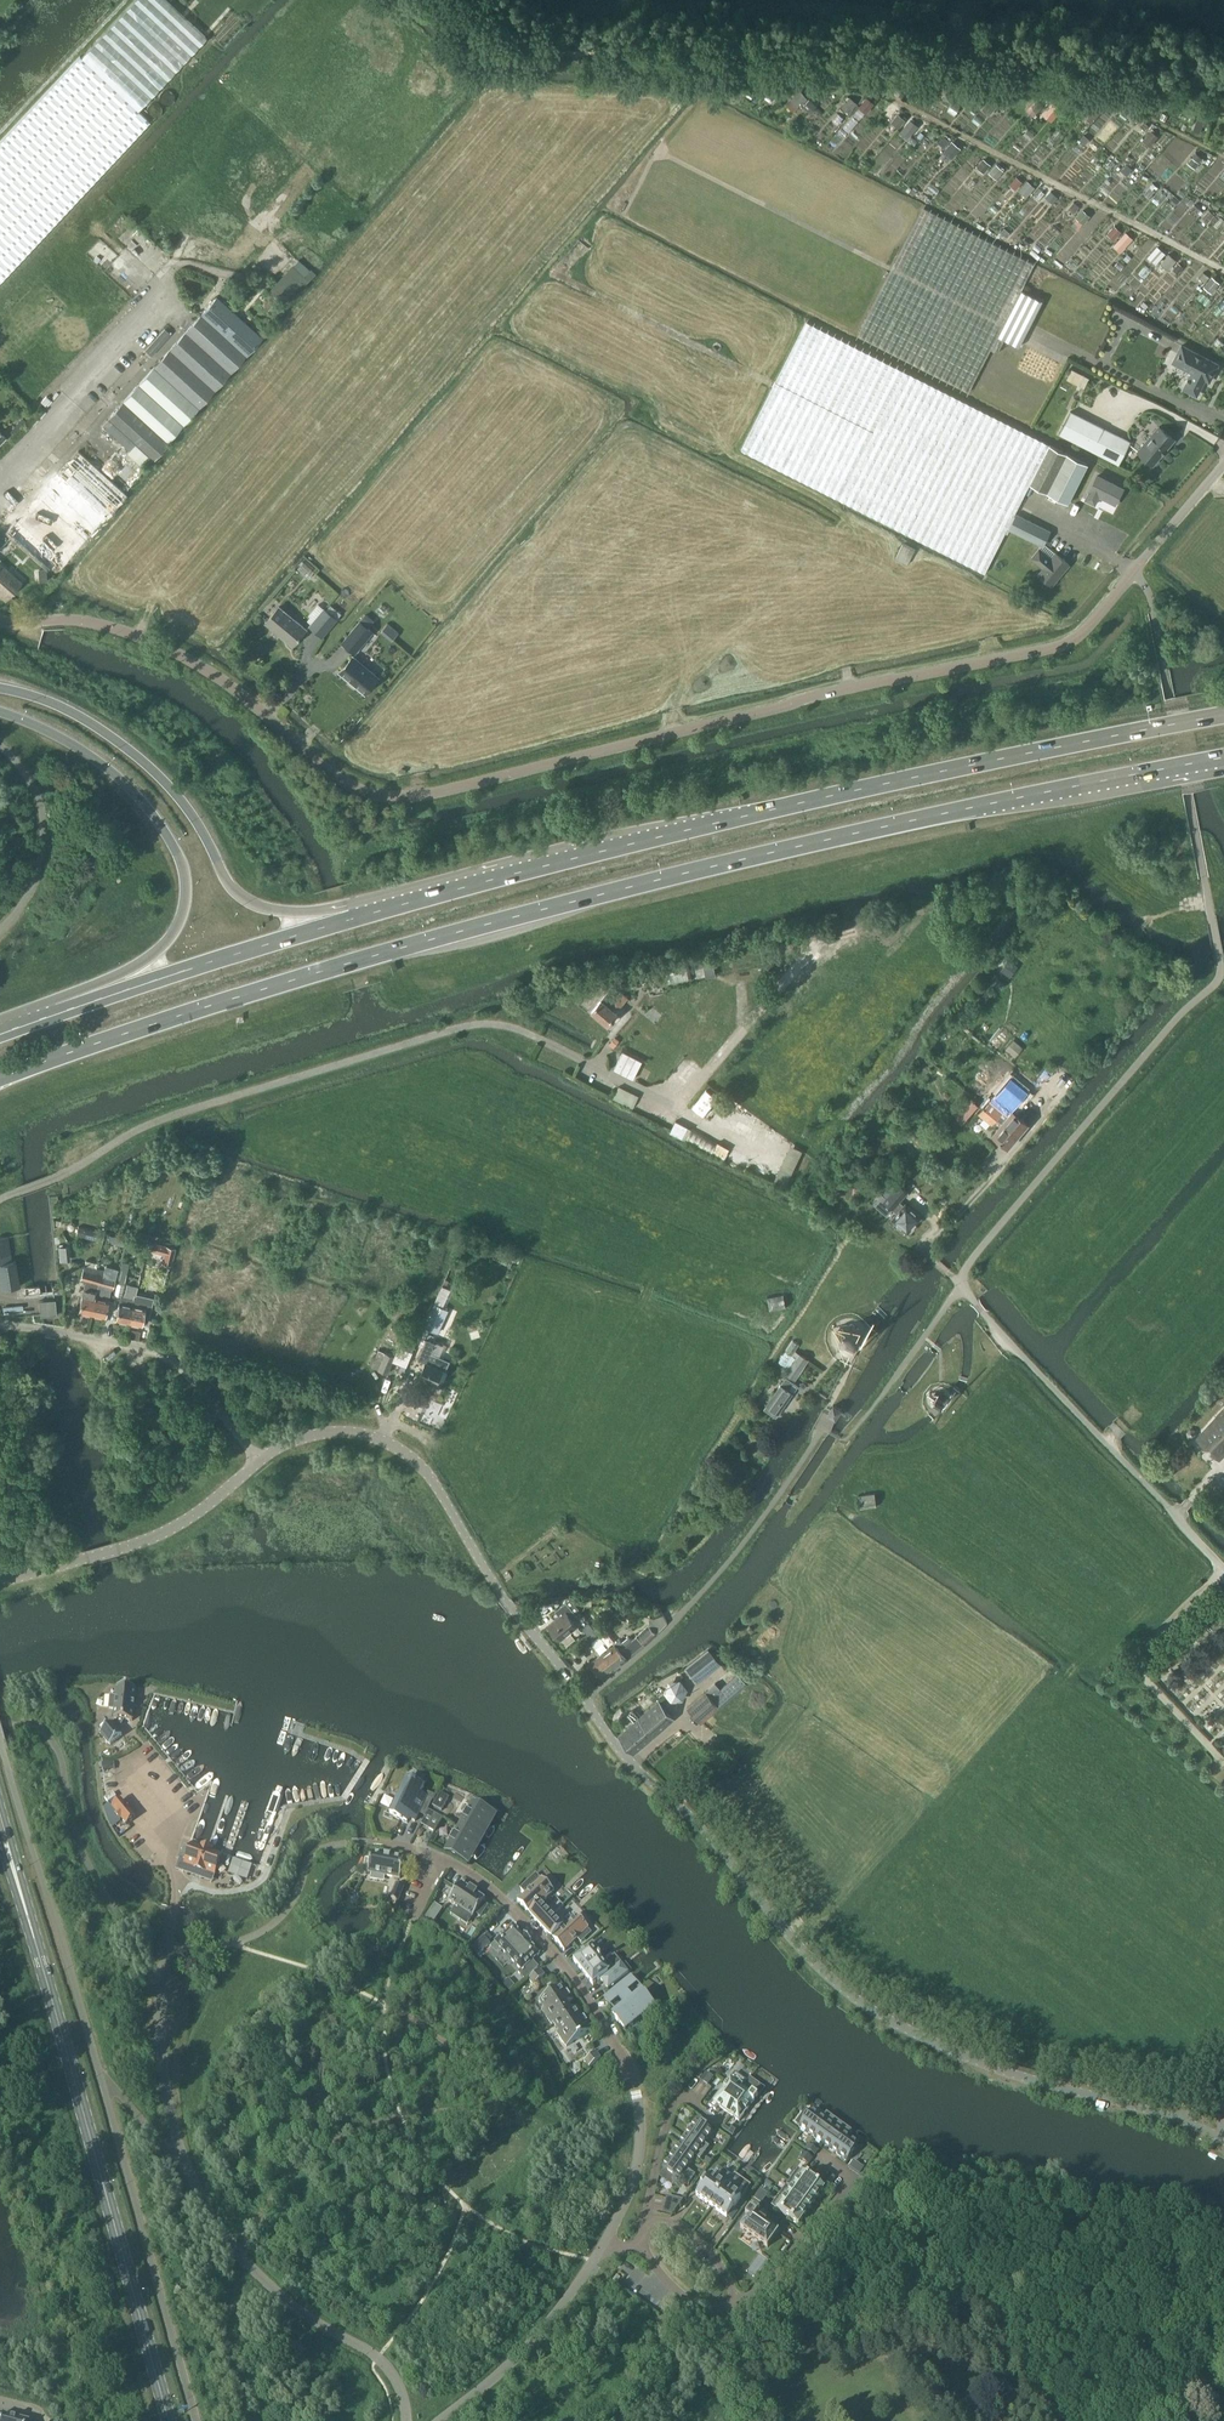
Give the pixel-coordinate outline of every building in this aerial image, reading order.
[(0,140),(0,281),(149,121),(138,110),(206,37),(166,0),(133,0),(81,57),(79,55),(0,140)] [(808,97),(801,89),(784,105),(792,113),(808,97)] [(857,101),(850,95),(840,108),(847,113),(857,101)] [(875,103),(867,96),(858,106),(866,113),(875,103)] [(997,103),(991,97),(981,110),(987,115),(997,103)] [(1041,105),(1034,99),(1024,111),(1031,117),(1041,105)] [(1062,109),(1051,101),(1041,113),(1051,122),(1062,109)] [(1098,111),(1091,105),(1081,118),(1088,123),(1098,111)] [(906,118),(899,113),(889,125),(896,131),(906,118)] [(918,125),(910,118),(899,132),(907,139),(918,125)] [(1161,127),(1154,121),(1144,134),(1151,139),(1161,127)] [(991,164),(984,158),(977,167),(983,172),(991,164)] [(1004,170),(996,163),(989,173),(996,179),(1004,170)] [(1036,184),(1029,179),(1019,191),(1026,197),(1036,184)] [(1046,192),(1040,187),(1033,195),(1039,200),(1046,192)] [(1042,300),(1020,288),(1033,263),(922,206),(857,333),(968,390),(990,348),(997,351),(1004,337),(1019,345),(1042,300)] [(1090,215),(1083,209),(1076,217),(1083,223),(1090,215)] [(1122,229),(1115,224),(1107,234),(1114,240),(1122,229)] [(1126,231),(1113,244),(1121,251),(1134,238),(1126,231)] [(292,264),(268,290),(282,304),(302,283),(304,285),(316,273),(311,269),(304,276),(292,264)] [(1220,282),(1213,276),(1204,286),(1211,292),(1220,282)] [(216,296),(200,314),(245,356),(262,338),(216,296)] [(123,401),(107,418),(153,460),(198,411),(196,409),(245,356),(200,314),(123,401)] [(1049,443),(807,320),(742,449),(985,571),(1005,531),(1008,533),(1017,513),(1015,512),(1030,482),(1049,443)] [(1198,389),(1199,388),(1200,388),(1205,378),(1209,380),(1211,377),(1209,376),(1212,371),(1213,372),(1218,363),(1181,344),(1172,361),(1173,361),(1175,357),(1188,364),(1186,368),(1192,371),(1188,378),(1187,377),(1186,380),(1187,380),(1187,381),(1186,383),(1186,385),(1186,386),(1187,388),(1188,389),(1190,391),(1192,391),(1193,391),(1195,391),(1197,390),(1198,389)] [(1071,410),(1059,433),(1119,463),(1130,441),(1071,410)] [(1174,438),(1159,426),(1138,452),(1153,464),(1174,438)] [(1049,443),(1030,482),(1048,492),(1068,453),(1049,443)] [(6,530),(56,575),(128,495),(78,450),(6,530)] [(116,451),(101,468),(112,478),(127,461),(116,451)] [(1068,453),(1048,492),(1068,502),(1088,462),(1068,453)] [(1017,513),(1010,528),(1043,545),(1051,530),(1017,513)] [(1039,547),(1032,556),(1044,566),(1039,572),(1052,583),(1069,563),(1056,551),(1051,557),(1039,547)] [(306,575),(312,569),(304,562),(298,568),(306,575)] [(7,597),(19,583),(0,566),(0,591),(7,597)] [(49,570),(40,570),(41,583),(49,583),(49,570)] [(293,645),(293,644),(307,628),(279,605),(265,622),(293,645)] [(324,607),(311,623),(324,634),(337,618),(324,607)] [(373,629),(360,619),(342,640),(356,651),(373,629)] [(339,671),(367,694),(381,677),(353,654),(339,671)] [(711,955),(692,959),(694,967),(702,966),(705,977),(715,975),(711,955)] [(573,987),(568,984),(564,989),(569,992),(573,987)] [(611,987),(592,1011),(608,1025),(618,1013),(616,1012),(629,997),(622,991),(619,994),(611,987)] [(620,1040),(615,1037),(609,1044),(613,1048),(620,1040)] [(1006,1049),(1016,1056),(1021,1050),(1012,1042),(1006,1049)] [(623,1051),(614,1069),(633,1079),(642,1061),(623,1051)] [(639,1096),(619,1086),(613,1098),(633,1108),(639,1096)] [(707,1090),(693,1107),(704,1117),(718,1099),(707,1090)] [(977,1103),(971,1097),(956,1116),(962,1121),(977,1103)] [(1019,1134),(992,1112),(985,1106),(980,1112),(998,1128),(994,1134),(1008,1146),(1019,1134)] [(992,1112),(1019,1134),(1028,1123),(1013,1110),(1009,1116),(997,1106),(992,1112)] [(861,1154),(852,1147),(847,1154),(855,1161),(861,1154)] [(749,1160),(734,1151),(728,1161),(734,1165),(735,1163),(745,1168),(749,1160)] [(883,1202),(896,1214),(892,1219),(907,1233),(909,1231),(911,1231),(913,1228),(913,1226),(921,1217),(905,1204),(904,1205),(899,1201),(908,1192),(899,1184),(883,1202)] [(86,1228),(84,1237),(101,1241),(104,1231),(86,1228)] [(126,1238),(109,1234),(108,1241),(124,1245),(126,1238)] [(20,1285),(15,1258),(12,1259),(8,1236),(0,1238),(0,1288),(20,1285)] [(162,1263),(171,1265),(175,1249),(149,1242),(147,1250),(164,1255),(162,1263)] [(124,1285),(129,1264),(122,1262),(117,1283),(124,1285)] [(101,1285),(105,1271),(85,1265),(80,1279),(87,1281),(85,1289),(84,1289),(82,1294),(79,1310),(78,1310),(78,1311),(91,1314),(96,1291),(98,1284),(101,1285)] [(105,1271),(101,1285),(109,1287),(113,1273),(105,1271)] [(129,1322),(133,1299),(134,1295),(135,1295),(137,1287),(126,1285),(124,1297),(120,1297),(119,1302),(115,1319),(129,1322)] [(96,1291),(91,1314),(104,1316),(108,1300),(107,1300),(109,1294),(96,1291)] [(783,1306),(780,1295),(765,1298),(767,1310),(783,1306)] [(56,1315),(56,1313),(55,1299),(39,1300),(40,1316),(56,1315)] [(133,1299),(129,1322),(141,1324),(141,1322),(147,1323),(152,1303),(133,1299)] [(436,1332),(445,1310),(430,1304),(422,1326),(436,1332)] [(838,1343),(846,1349),(856,1348),(862,1340),(860,1331),(852,1325),(843,1326),(837,1334),(838,1343)] [(445,1370),(449,1360),(430,1353),(434,1343),(425,1339),(417,1359),(425,1362),(419,1377),(427,1380),(426,1381),(433,1383),(433,1382),(436,1383),(441,1369),(445,1370)] [(392,1349),(380,1345),(371,1368),(387,1375),(394,1358),(389,1356),(392,1349)] [(795,1380),(808,1358),(799,1352),(785,1373),(795,1380)] [(756,1403),(776,1416),(792,1392),(788,1389),(791,1384),(784,1379),(772,1396),(764,1390),(756,1403)] [(948,1399),(943,1394),(939,1390),(931,1400),(940,1408),(948,1399)] [(833,1405),(828,1415),(836,1419),(838,1415),(841,1409),(833,1405)] [(1220,1459),(1223,1454),(1223,1409),(1197,1438),(1220,1459)] [(1196,1433),(1194,1428),(1189,1427),(1185,1431),(1187,1436),(1192,1437),(1196,1433)] [(859,1495),(861,1508),(877,1507),(876,1493),(859,1495)] [(570,1598),(566,1601),(555,1610),(559,1616),(548,1625),(559,1639),(577,1626),(569,1616),(578,1609),(570,1598)] [(626,1659),(644,1645),(668,1626),(664,1618),(655,1621),(636,1636),(630,1640),(628,1637),(621,1643),(624,1646),(618,1650),(614,1644),(590,1663),(602,1678),(626,1659)] [(720,1664),(708,1649),(685,1667),(698,1682),(720,1664)] [(732,1668),(706,1691),(720,1707),(746,1684),(732,1668)] [(668,1682),(663,1693),(671,1703),(684,1701),(688,1690),(681,1680),(668,1682)] [(100,1734),(110,1746),(122,1736),(118,1732),(124,1721),(132,1722),(135,1690),(117,1688),(116,1698),(110,1697),(109,1709),(115,1710),(114,1720),(115,1720),(112,1725),(112,1724),(100,1734)] [(701,1724),(720,1707),(706,1691),(687,1708),(701,1724)] [(639,1716),(655,1735),(674,1719),(658,1700),(639,1716)] [(655,1735),(639,1716),(639,1717),(632,1710),(626,1714),(633,1722),(618,1735),(633,1753),(655,1735)] [(415,1781),(406,1777),(399,1792),(400,1793),(389,1816),(407,1824),(409,1820),(415,1822),(426,1798),(420,1796),(423,1788),(413,1783),(414,1781),(415,1782),(415,1781)] [(448,1799),(440,1794),(433,1807),(441,1811),(448,1799)] [(458,1827),(476,1837),(490,1812),(472,1802),(458,1827)] [(123,1808),(118,1803),(111,1808),(116,1814),(115,1815),(120,1821),(121,1820),(126,1826),(133,1821),(128,1815),(131,1812),(126,1806),(123,1808)] [(434,1832),(441,1819),(435,1816),(428,1829),(434,1832)] [(444,1852),(462,1862),(476,1837),(458,1827),(444,1852)] [(220,1859),(190,1849),(183,1871),(202,1878),(204,1871),(215,1875),(220,1859)] [(384,1856),(371,1853),(368,1874),(400,1880),(403,1860),(391,1857),(384,1855),(384,1856)] [(564,1952),(588,1929),(576,1916),(563,1929),(540,1905),(554,1892),(541,1879),(517,1902),(530,1916),(529,1916),(551,1939),(552,1939),(564,1952)] [(398,1880),(390,1899),(398,1903),(406,1883),(398,1880)] [(461,1884),(449,1902),(473,1918),(475,1914),(480,1917),(487,1907),(482,1904),(485,1900),(476,1894),(477,1893),(470,1888),(469,1889),(461,1884)] [(442,1910),(434,1905),(425,1918),(433,1923),(442,1910)] [(522,1937),(512,1926),(495,1943),(521,1971),(539,1955),(529,1944),(531,1942),(524,1935),(522,1937)] [(477,1956),(490,1944),(483,1937),(471,1949),(477,1956)] [(600,1953),(592,1943),(581,1952),(582,1954),(573,1961),(593,1986),(600,1980),(608,1990),(628,1974),(622,1966),(615,1972),(607,1962),(603,1965),(596,1956),(600,1953)] [(539,1970),(528,1980),(533,1986),(545,1976),(539,1970)] [(630,1978),(604,1999),(610,2006),(618,1999),(624,2006),(617,2011),(617,2012),(615,2013),(618,2017),(615,2019),(619,2024),(620,2023),(625,2030),(633,2024),(633,2025),(645,2016),(642,2012),(651,2005),(648,2001),(649,2000),(645,1996),(644,1996),(641,1992),(632,2000),(627,1993),(636,1985),(630,1978)] [(563,1986),(539,2002),(543,2009),(540,2011),(550,2026),(571,2011),(567,2004),(573,2001),(563,1986)] [(577,2007),(551,2025),(556,2033),(555,2034),(564,2048),(590,2032),(587,2028),(590,2026),(577,2007)] [(600,2059),(595,2053),(584,2062),(589,2068),(600,2059)] [(708,2075),(705,2073),(699,2081),(703,2083),(708,2075)] [(725,2113),(747,2083),(738,2077),(735,2081),(730,2078),(709,2107),(715,2111),(718,2107),(725,2113)] [(755,2089),(747,2083),(725,2113),(738,2122),(753,2102),(757,2097),(752,2093),(755,2089)] [(823,2145),(838,2123),(826,2114),(822,2120),(810,2112),(799,2127),(823,2145)] [(720,2118),(713,2113),(710,2117),(716,2122),(720,2118)] [(712,2133),(697,2121),(679,2145),(700,2160),(708,2148),(704,2145),(712,2133)] [(851,2132),(838,2123),(823,2145),(847,2162),(858,2146),(846,2138),(851,2132)] [(695,2157),(679,2145),(662,2169),(678,2181),(679,2178),(688,2185),(694,2176),(686,2170),(695,2157)] [(713,2159),(709,2156),(704,2163),(708,2166),(713,2159)] [(812,2159),(808,2156),(803,2162),(808,2165),(812,2159)] [(852,2161),(847,2167),(858,2175),(863,2168),(852,2161)] [(798,2170),(789,2182),(816,2202),(825,2190),(798,2170)] [(711,2207),(732,2178),(724,2172),(717,2181),(710,2177),(709,2177),(705,2174),(696,2187),(701,2190),(696,2196),(711,2207)] [(741,2184),(732,2178),(711,2207),(726,2218),(727,2217),(731,2221),(737,2212),(733,2209),(741,2199),(734,2194),(741,2184)] [(767,2178),(764,2183),(772,2189),(776,2184),(767,2178)] [(789,2182),(780,2194),(807,2214),(816,2202),(789,2182)] [(764,2183),(761,2187),(769,2193),(772,2189),(764,2183)] [(807,2214),(780,2194),(771,2207),(798,2226),(807,2214)] [(757,2215),(750,2210),(745,2217),(747,2218),(740,2228),(767,2248),(778,2232),(756,2216),(757,2215)]
